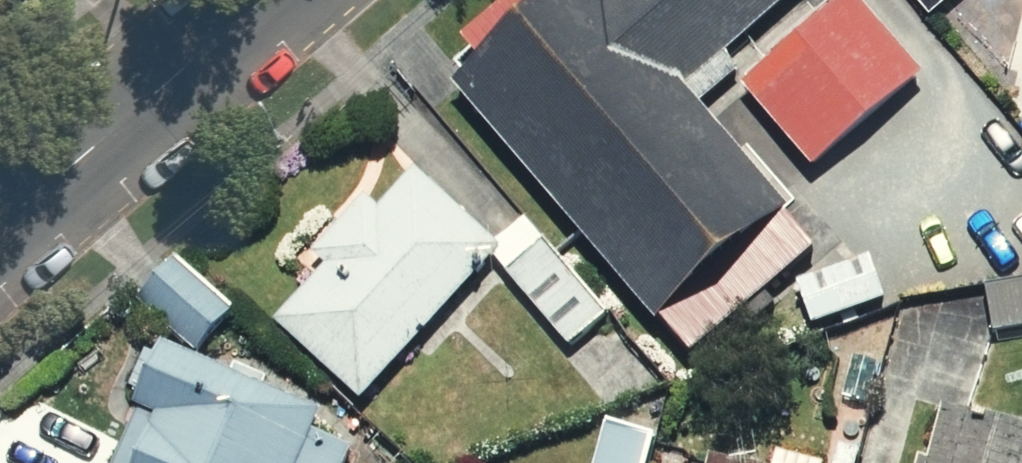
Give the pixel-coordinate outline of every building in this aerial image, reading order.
[(461,99),(687,370),(831,251),(715,112),(741,91),(851,0),(569,0),(562,5),(558,0),(520,0),(457,52),(482,82),(461,99)] [(748,99),(811,176),(926,81),(863,4),(859,0),(851,0),(741,91),(748,99)] [(919,31),(957,0),(893,0),(919,31)] [(337,272),(284,327),(369,406),(510,254),(425,176),(386,215),(374,204),(323,258),(337,272)] [(614,322),(550,247),(512,279),(576,354),(614,322)] [(135,293),(194,346),(233,302),(174,249),(135,293)] [(984,282),(992,327),(1021,322),(1021,276),(984,282)] [(113,462),(343,462),(353,442),(312,424),(320,405),(158,334),(152,349),(145,346),(128,384),(136,388),(131,399),(140,403),(113,462)] [(923,404),(908,462),(1021,462),(1021,430),(923,404)] [(591,428),(583,462),(627,462),(633,437),(591,428)]
